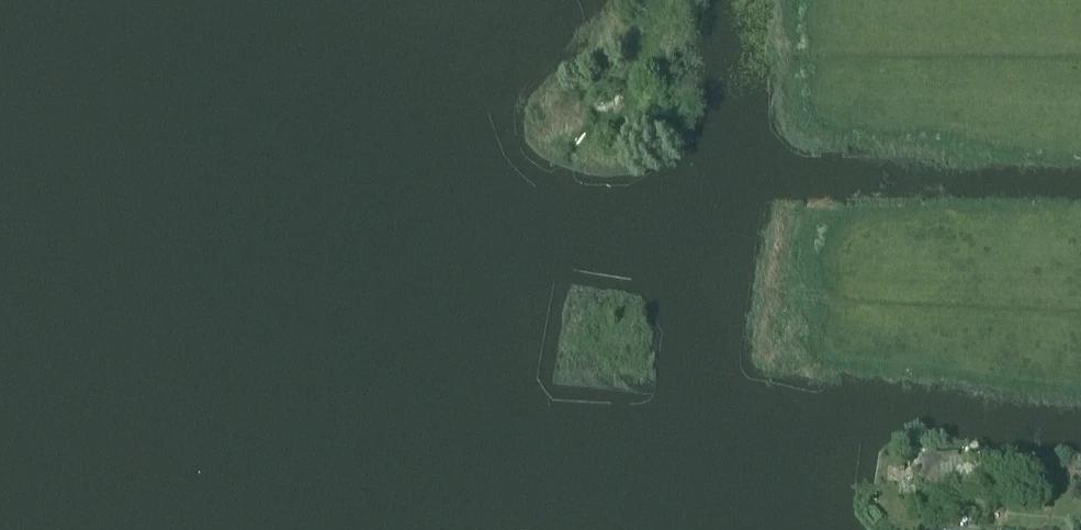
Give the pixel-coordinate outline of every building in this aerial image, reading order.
[(940,500),(939,490),(941,490),(940,476),(954,475),(952,455),(921,457),(924,493),(931,492),(931,501),(940,500)]
